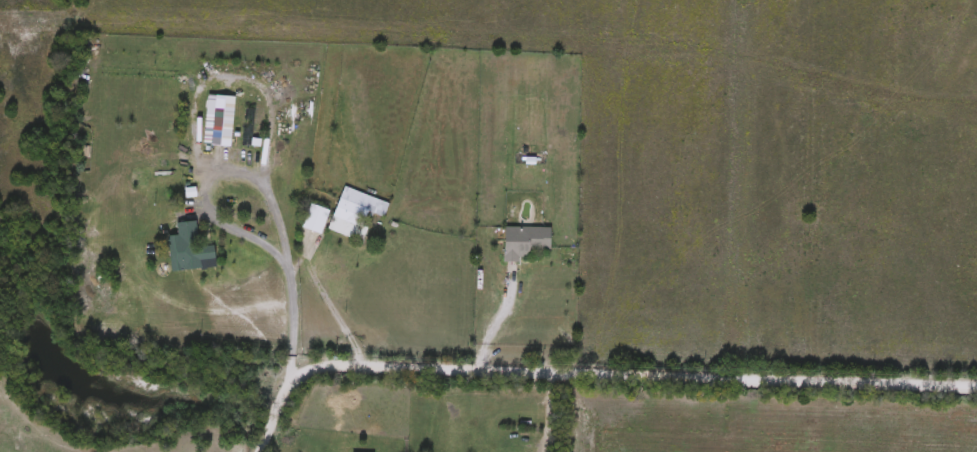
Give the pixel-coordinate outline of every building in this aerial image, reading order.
[(385,218),(371,213),(362,242),(328,231),(343,187),(390,202),(385,218)] [(302,227),(311,203),(330,211),(321,234),(302,227)] [(201,269),(180,271),(176,223),(198,221),(201,269)] [(519,262),(505,262),(505,227),(553,227),(553,250),(531,250),(531,258),(519,258),(519,262)]
